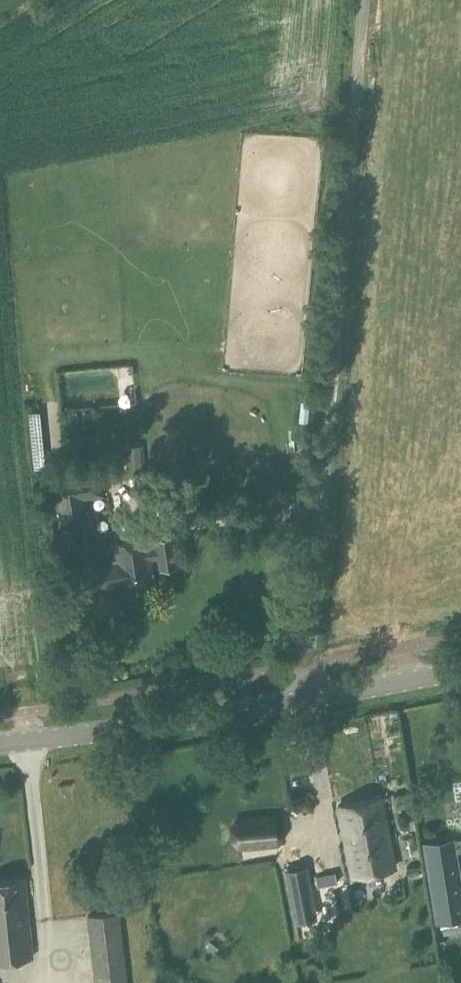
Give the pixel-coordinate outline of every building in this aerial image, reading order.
[(106,496),(102,468),(53,476),(60,524),(88,518),(85,499),(106,496)] [(176,533),(165,535),(165,537),(148,540),(147,538),(112,544),(114,558),(89,563),(94,589),(119,584),(121,596),(156,590),(151,558),(158,557),(160,568),(182,564),(176,533)] [(381,797),(339,805),(352,875),(395,867),(381,797)] [(229,828),(231,841),(237,848),(260,850),(279,846),(286,836),(283,822),(277,815),(255,814),(236,818),(229,828)] [(455,851),(460,850),(460,838),(453,839),(424,844),(437,922),(460,918),(460,887),(455,851)] [(291,906),(314,902),(307,866),(284,870),(291,906)] [(0,881),(0,960),(33,957),(25,878),(0,881)] [(120,912),(87,916),(95,982),(128,982),(120,912)]
